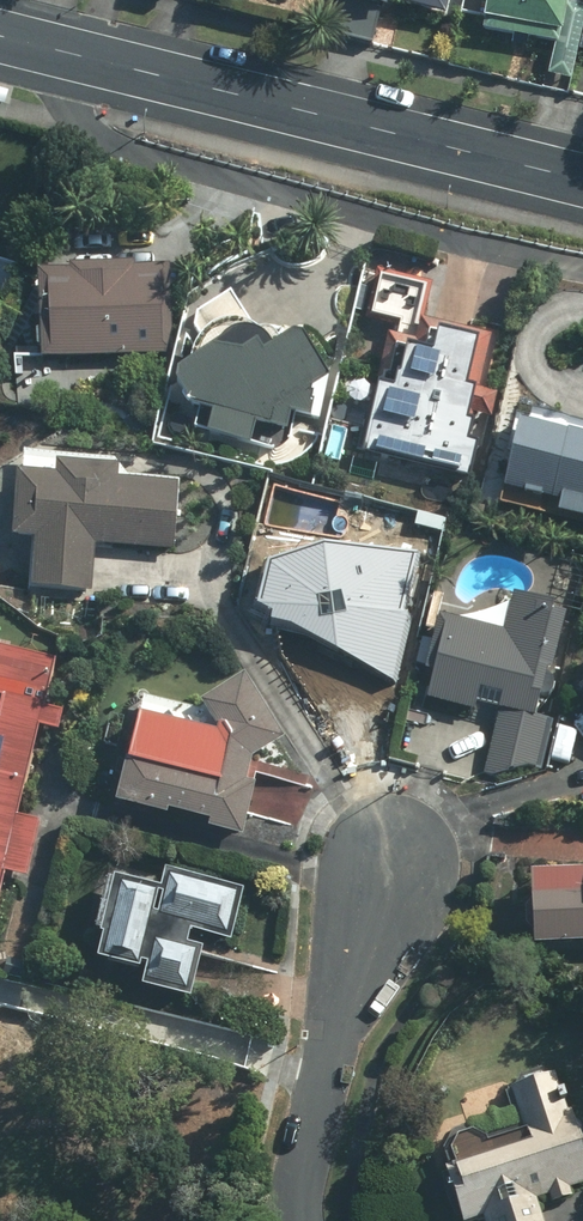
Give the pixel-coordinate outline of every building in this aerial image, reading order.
[(345,1),(382,10),(384,5),(445,20),(450,0),(345,0),(345,1)] [(482,30),(555,43),(563,0),(487,0),(482,30)] [(166,272),(33,278),(36,359),(170,354),(166,272)] [(412,345),(384,339),(359,455),(471,480),(477,450),(460,446),(467,415),(488,420),(493,396),(476,392),(487,342),(417,326),(412,345)] [(171,377),(185,410),(281,435),(290,420),(310,422),(321,384),(294,344),(261,362),(252,351),(236,361),(206,356),(171,377)] [(515,426),(501,489),(582,507),(582,441),(515,426)] [(176,487),(112,484),(113,468),(54,465),(53,480),(12,478),(9,540),(34,541),(31,587),(92,591),(95,545),(173,549),(176,487)] [(267,556),(260,598),(270,605),(269,617),(286,619),(394,682),(406,612),(397,611),(406,557),(326,543),(267,556)] [(562,612),(510,601),(502,637),(437,622),(420,695),(497,713),(483,774),(539,772),(552,712),(540,709),(562,612)] [(13,820),(35,728),(55,732),(59,715),(40,710),(51,663),(0,651),(0,877),(2,870),(24,875),(35,825),(13,820)] [(217,740),(137,722),(111,808),(160,818),(161,814),(207,824),(206,828),(238,835),(249,788),(244,787),(250,761),(279,742),(238,680),(196,708),(217,740)] [(242,891),(159,871),(154,892),(104,880),(86,958),(141,971),(137,989),(187,1000),(198,951),(182,947),(185,933),(230,944),(242,891)] [(524,878),(526,945),(582,943),(582,875),(524,878)] [(446,1174),(463,1220),(475,1220),(478,1220),(539,1220),(533,1202),(548,1197),(551,1206),(572,1199),(568,1188),(582,1183),(582,1164),(552,1076),(509,1091),(528,1146),(446,1174)]
